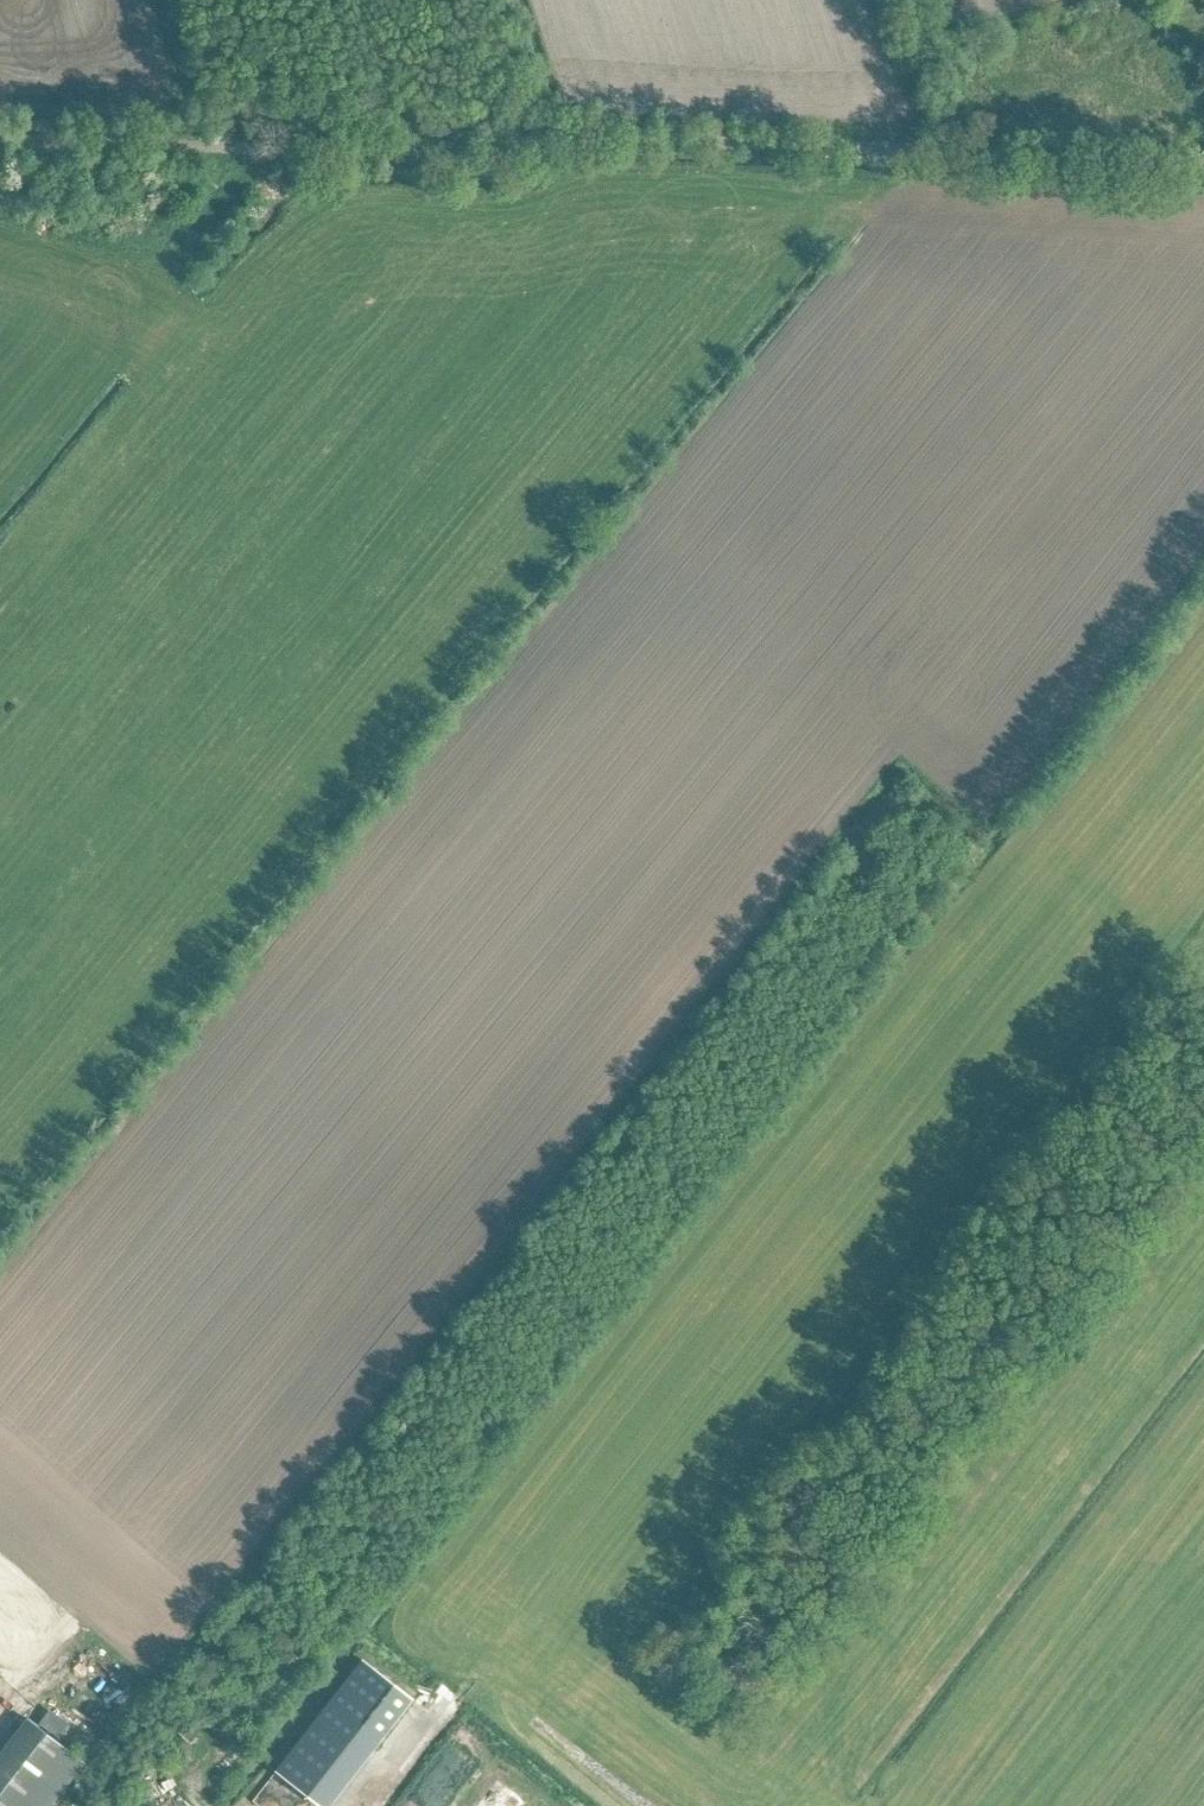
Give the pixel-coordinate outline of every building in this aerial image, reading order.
[(27,1588),(2,1630),(25,1644),(50,1602),(27,1588)] [(378,1743),(413,1698),(364,1660),(329,1705),(366,1734),(378,1743)] [(85,1762),(26,1716),(0,1750),(0,1805),(50,1805),(85,1762)] [(297,1772),(284,1772),(271,1776),(261,1785),(255,1796),(253,1805),(327,1805),(326,1796),(319,1785),(309,1776),(297,1772)] [(486,1797),(497,1805),(519,1805),(525,1798),(499,1779),(486,1797)]
